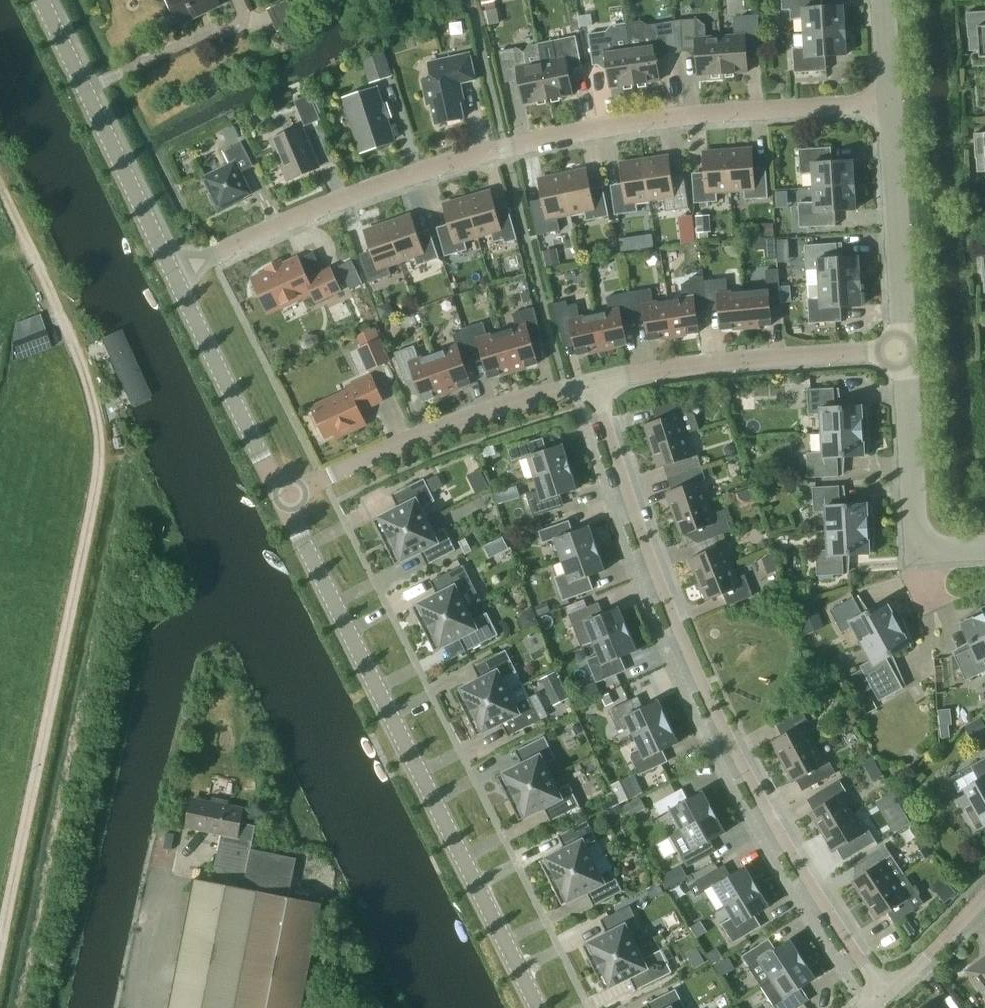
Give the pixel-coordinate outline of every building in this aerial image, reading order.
[(180,23),(219,4),(217,0),(168,0),(180,23)] [(277,31),(302,20),(293,0),(287,0),(267,9),(277,31)] [(489,24),(501,22),(498,8),(497,9),(495,0),(485,0),(489,24)] [(757,0),(747,0),(745,0),(745,9),(757,9),(757,0)] [(822,0),(781,0),(782,9),(790,9),(791,19),(803,18),(804,33),(845,30),(843,5),(823,6),(822,0)] [(966,12),(968,37),(978,36),(979,57),(984,57),(984,11),(966,12)] [(578,12),(569,13),(572,29),(581,28),(578,12)] [(745,47),(760,46),(758,14),(740,15),(733,22),(734,34),(720,35),(723,73),(747,72),(745,47)] [(698,75),(723,73),(720,35),(706,36),(705,24),(698,18),(680,19),(682,51),(696,50),(698,75)] [(670,53),(665,22),(647,25),(642,20),(626,23),(635,84),(659,80),(656,56),(670,53)] [(611,87),(635,84),(626,23),(612,25),(606,31),(588,33),(593,65),(607,63),(611,87)] [(792,47),(794,72),(827,70),(826,56),(846,54),(845,30),(804,33),(805,46),(792,47)] [(555,59),(542,61),(541,61),(548,99),(572,94),(568,70),(582,67),(575,35),(558,39),(552,47),(555,59)] [(528,45),(525,52),(517,47),(499,51),(505,82),(519,79),(524,103),(548,99),(541,61),(542,61),(538,43),(528,45)] [(363,57),(371,81),(390,75),(382,51),(363,57)] [(475,79),(470,53),(428,62),(432,78),(422,80),(427,104),(431,103),(436,124),(464,117),(458,92),(462,92),(460,83),(475,79)] [(392,141),(385,119),(392,117),(387,102),(380,104),(375,89),(346,98),(362,151),(392,141)] [(294,100),(304,125),(321,118),(310,93),(294,100)] [(229,143),(241,137),(235,125),(223,131),(229,143)] [(272,138),(289,180),(318,167),(301,126),(272,138)] [(974,133),(975,158),(984,157),(984,132),(974,133)] [(253,165),(242,142),(224,151),(230,163),(203,177),(212,195),(210,196),(218,212),(234,204),(233,202),(252,193),(241,171),(253,165)] [(832,161),(831,147),(798,149),(800,174),(812,173),(813,187),(854,184),(853,160),(832,161)] [(727,150),(730,190),(744,189),(745,199),(768,197),(766,173),(754,174),(752,148),(727,150)] [(717,191),(730,190),(727,150),(703,151),(705,177),(692,178),(694,203),(717,201),(717,191)] [(668,155),(644,159),(650,199),(663,197),(665,211),(689,207),(684,179),(672,181),(668,155)] [(636,201),(650,199),(644,159),(620,162),(623,188),(611,190),(615,214),(638,211),(636,201)] [(562,174),(571,214),(584,211),(586,220),(609,215),(604,192),(592,194),(586,169),(562,174)] [(557,216),(571,214),(562,174),(538,179),(543,204),(531,207),(537,234),(560,230),(557,216)] [(855,209),(854,184),(813,187),(814,201),(798,202),(799,227),(836,225),(835,210),(855,209)] [(490,190),(467,197),(478,236),(491,232),(494,242),(504,239),(505,243),(517,239),(510,212),(497,215),(490,190)] [(465,240),(478,236),(467,197),(443,204),(450,229),(438,232),(445,256),(467,249),(465,240)] [(411,214),(387,222),(401,261),(414,256),(417,265),(439,257),(431,234),(419,238),(411,214)] [(696,215),(697,232),(711,231),(710,214),(696,215)] [(388,265),(401,261),(387,222),(364,230),(373,255),(361,259),(369,282),(391,274),(388,265)] [(773,222),(758,223),(758,235),(773,234),(773,222)] [(806,270),(807,270),(808,284),(860,280),(858,256),(838,257),(837,243),(804,245),(806,270)] [(561,263),(557,247),(543,250),(547,266),(561,263)] [(252,279),(267,310),(311,290),(316,300),(340,289),(331,269),(308,279),(298,258),(252,279)] [(364,283),(352,259),(339,265),(351,289),(364,283)] [(746,327),(771,325),(769,299),(781,298),(778,268),(765,270),(767,289),(743,291),(746,327)] [(673,336),(698,332),(695,307),(707,305),(704,281),(703,275),(690,277),(690,282),(681,284),(683,298),(668,300),(673,336)] [(727,293),(726,278),(704,281),(707,305),(719,304),(721,329),(746,327),(743,291),(727,293)] [(808,298),(809,323),(842,321),(841,306),(861,305),(860,280),(808,284),(809,298),(808,298)] [(651,288),(628,292),(633,316),(645,315),(649,340),(673,336),(668,300),(653,303),(651,288)] [(602,349),(627,344),(621,319),(633,316),(628,292),(606,297),(609,311),(594,314),(602,349)] [(579,317),(576,303),(567,305),(566,300),(554,303),(561,332),(572,330),(578,354),(602,349),(594,314),(579,317)] [(377,305),(381,319),(394,315),(390,301),(377,305)] [(517,327),(502,331),(513,370),(537,363),(530,337),(540,333),(534,307),(513,313),(517,327)] [(489,378),(513,370),(502,331),(487,336),(483,322),(463,328),(463,330),(471,354),(481,351),(489,378)] [(25,334),(31,351),(51,344),(44,327),(25,334)] [(391,361),(375,327),(357,335),(362,347),(358,348),(369,371),(391,361)] [(461,357),(471,354),(463,330),(453,334),(457,345),(433,354),(447,392),(470,384),(461,357)] [(115,333),(101,339),(87,345),(129,437),(136,433),(156,424),(115,333)] [(419,359),(414,345),(394,352),(404,378),(414,374),(423,400),(447,392),(433,354),(419,359)] [(359,409),(382,398),(371,375),(347,387),(349,391),(312,408),(325,436),(363,418),(359,409)] [(657,387),(651,389),(655,401),(660,399),(657,387)] [(821,413),(822,432),(870,430),(865,405),(835,407),(834,387),(833,387),(807,389),(808,414),(821,413)] [(644,423),(651,445),(686,434),(685,432),(699,428),(694,414),(688,410),(684,411),(680,399),(652,408),(656,420),(644,423)] [(870,430),(822,432),(823,451),(806,452),(808,477),(838,476),(839,476),(838,456),(868,455),(870,430)] [(670,464),(673,476),(702,466),(698,455),(693,456),(686,434),(651,445),(658,467),(670,464)] [(569,466),(562,444),(540,451),(537,439),(508,448),(512,460),(528,455),(535,477),(569,466)] [(735,445),(728,443),(724,448),(726,454),(733,455),(737,450),(735,445)] [(539,490),(526,494),(533,515),(558,508),(554,496),(576,489),(569,466),(535,477),(539,490)] [(701,480),(706,478),(702,466),(673,476),(677,487),(666,491),(673,513),(708,501),(701,480)] [(426,480),(431,490),(443,484),(437,473),(426,480)] [(373,520),(384,542),(427,520),(421,508),(435,500),(424,478),(396,492),(403,505),(373,520)] [(524,484),(503,489),(506,499),(527,493),(524,484)] [(826,511),(827,530),(875,528),(871,503),(841,505),(839,485),(812,487),(814,512),(826,511)] [(681,535),(692,531),(696,542),(731,530),(724,509),(713,513),(708,501),(673,513),(681,535)] [(434,533),(427,520),(384,542),(395,564),(425,549),(432,562),(456,550),(444,527),(434,533)] [(563,522),(538,530),(543,542),(554,538),(562,560),(597,548),(589,526),(567,533),(563,522)] [(875,528),(827,530),(828,549),(816,550),(817,575),(843,574),(844,574),(843,554),(873,553),(875,528)] [(465,553),(472,549),(465,537),(459,541),(465,553)] [(690,558),(698,579),(732,565),(724,544),(690,558)] [(566,572),(554,576),(563,600),(587,591),(583,578),(604,570),(597,548),(562,560),(566,572)] [(412,606),(423,628),(466,607),(460,594),(474,587),(463,564),(435,578),(442,591),(412,606)] [(737,577),(732,565),(698,579),(707,600),(723,594),(728,605),(753,595),(745,574),(737,577)] [(853,626),(862,643),(904,619),(890,599),(863,614),(853,596),(853,597),(830,610),(842,632),(853,626)] [(814,599),(793,608),(802,628),(822,619),(814,599)] [(592,604),(568,614),(573,626),(585,621),(593,642),(627,629),(618,607),(597,615),(592,604)] [(984,658),(984,615),(981,606),(960,619),(972,647),(954,655),(954,656),(955,656),(966,680),(984,671),(984,662),(983,658),(984,658)] [(466,607),(423,628),(434,650),(464,635),(470,648),(498,634),(487,612),(472,619),(466,607)] [(523,631),(539,624),(532,607),(522,612),(518,621),(523,631)] [(860,665),(862,669),(852,674),(862,693),(872,687),(879,700),(902,687),(903,688),(903,687),(897,677),(901,675),(893,654),(913,643),(904,619),(862,643),(871,659),(860,665)] [(636,650),(627,629),(593,642),(599,656),(587,660),(596,682),(620,672),(615,659),(636,650)] [(502,679),(517,671),(506,649),(478,663),(484,676),(455,691),(466,713),(509,691),(502,679)] [(562,684),(548,691),(555,705),(569,698),(562,684)] [(515,704),(509,691),(466,713),(477,735),(507,720),(513,733),(541,719),(529,697),(515,704)] [(613,702),(609,692),(601,695),(606,705),(613,702)] [(632,698),(608,709),(618,730),(629,725),(635,737),(668,721),(658,700),(637,710),(632,698)] [(771,741),(782,761),(814,744),(803,724),(808,721),(802,710),(776,724),(782,735),(771,741)] [(964,725),(972,739),(984,732),(984,724),(981,716),(964,725)] [(630,756),(633,763),(639,775),(662,763),(657,752),(678,742),(668,721),(635,737),(640,748),(631,752),(630,756)] [(497,776),(508,798),(551,776),(545,763),(556,758),(545,736),(520,748),(527,761),(497,776)] [(782,761),(793,781),(803,775),(809,786),(835,772),(829,761),(825,763),(814,744),(782,761)] [(984,824),(984,757),(971,765),(952,776),(960,791),(964,788),(973,804),(967,808),(978,828),(984,824)] [(555,818),(580,805),(568,783),(557,789),(551,776),(508,798),(519,820),(549,805),(555,818)] [(621,803),(638,794),(629,776),(612,785),(621,803)] [(810,811),(822,831),(853,812),(842,793),(846,790),(839,779),(814,795),(820,805),(810,811)] [(714,811),(702,791),(682,802),(676,791),(653,803),(659,815),(671,809),(682,829),(714,811)] [(621,806),(628,818),(647,808),(640,796),(621,806)] [(239,838),(253,840),(256,826),(242,823),(245,808),(229,805),(230,801),(214,798),(213,802),(196,798),(190,829),(222,835),(239,838)] [(725,832),(714,811),(682,829),(688,840),(676,847),(687,867),(710,854),(704,843),(725,832)] [(865,831),(853,812),(822,831),(833,851),(844,845),(850,856),(876,840),(869,829),(865,831)] [(540,860),(551,882),(594,861),(587,848),(598,843),(587,820),(563,832),(569,845),(540,860)] [(253,840),(239,838),(222,835),(219,851),(219,852),(216,867),(215,867),(212,882),(195,879),(170,1007),(304,1007),(324,904),(290,897),(298,858),(252,849),(254,840),(253,840)] [(852,880),(864,900),(904,873),(885,844),(855,864),(862,874),(852,880)] [(598,902),(622,890),(611,868),(600,873),(594,861),(551,882),(562,904),(591,889),(598,902)] [(718,867),(689,885),(696,896),(713,885),(725,905),(757,886),(744,866),(725,878),(718,867)] [(894,922),(919,906),(923,903),(904,873),(864,900),(877,919),(887,912),(894,922)] [(732,916),(721,923),(733,942),(755,929),(749,918),(769,906),(757,886),(725,905),(732,916)] [(582,945),(593,967),(636,946),(630,933),(641,927),(630,905),(605,917),(612,930),(582,945)] [(901,925),(908,935),(915,931),(908,920),(901,925)] [(763,941),(742,955),(761,985),(802,958),(789,939),(770,951),(763,941)] [(642,958),(636,946),(593,967),(604,989),(634,974),(641,987),(672,971),(661,949),(642,958)] [(717,948),(705,955),(711,964),(723,957),(717,948)] [(984,996),(984,956),(966,970),(984,996)] [(776,1007),(796,1007),(804,1003),(796,991),(815,978),(802,958),(761,985),(769,996),(768,996),(776,1007)] [(676,988),(651,1000),(655,1007),(686,1007),(676,988)] [(936,998),(923,1007),(944,1007),(936,998)]
